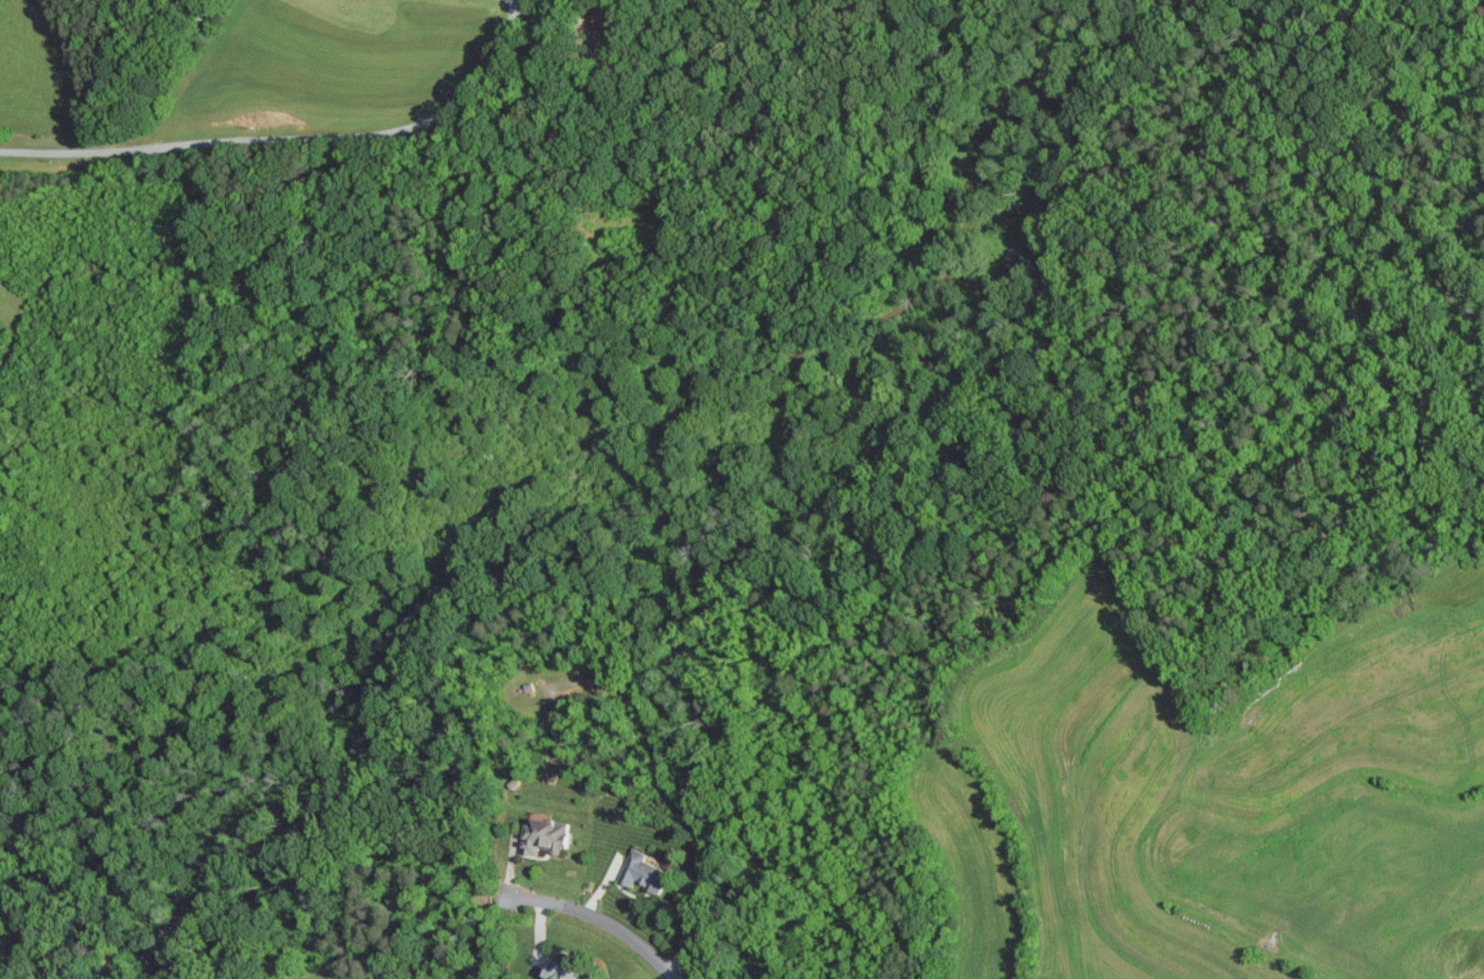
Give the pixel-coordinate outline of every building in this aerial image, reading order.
[(567,823),(526,817),(522,839),(521,839),(519,854),(534,856),(536,849),(557,852),(558,848),(563,849),(567,823)] [(619,884),(631,889),(632,886),(656,895),(665,871),(641,862),(644,853),(632,849),(619,884)] [(556,967),(548,978),(574,978),(556,967)]
